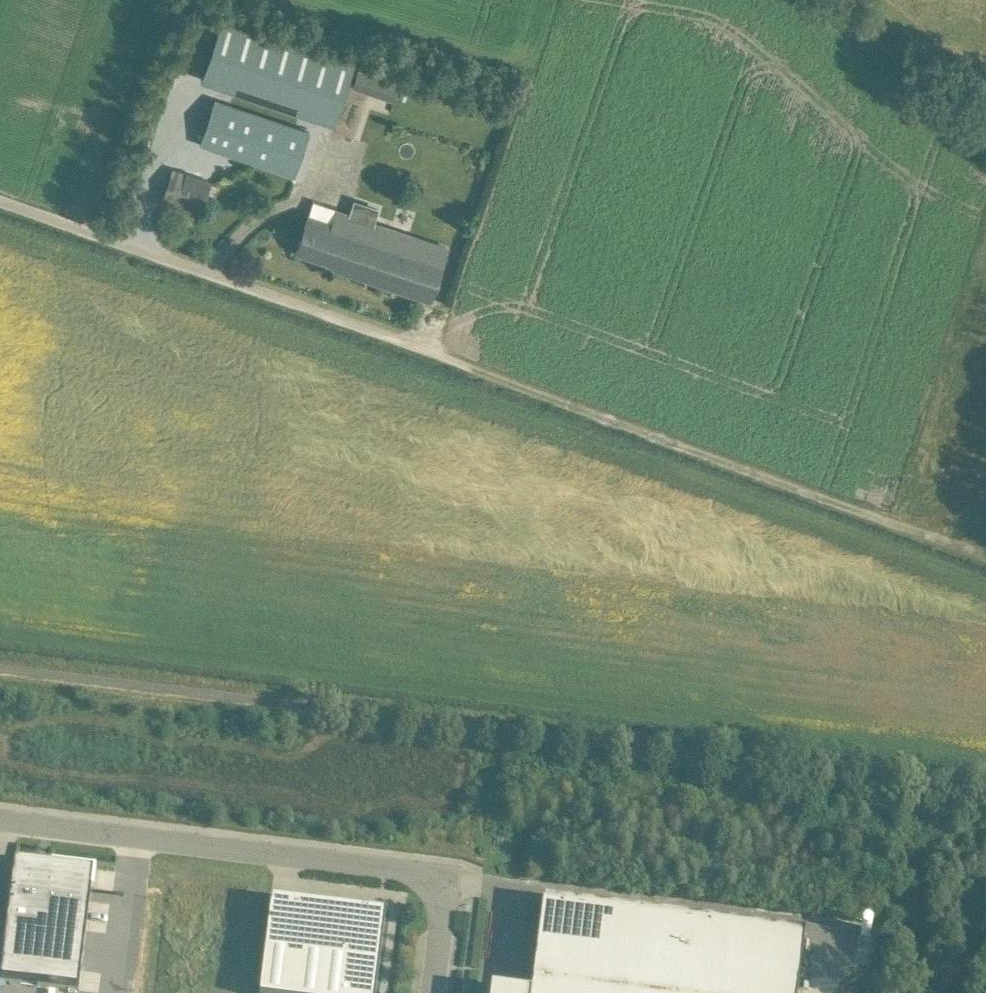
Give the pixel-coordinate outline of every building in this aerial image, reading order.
[(220,23),(199,84),(331,130),(353,70),(220,23)] [(358,68),(353,85),(368,90),(373,73),(358,68)] [(310,131),(215,98),(200,143),(295,175),(310,131)] [(172,167),(167,184),(161,203),(201,216),(207,197),(213,180),(172,167)] [(353,200),(348,214),(373,222),(377,208),(353,200)] [(313,202),(309,215),(297,251),(332,262),(331,267),(430,300),(448,248),(373,222),(348,214),(313,202)] [(14,862),(0,977),(0,981),(79,991),(94,872),(14,862)] [(260,992),(376,992),(386,915),(271,900),(260,992)] [(805,934),(543,901),(532,992),(798,992),(805,934)]
